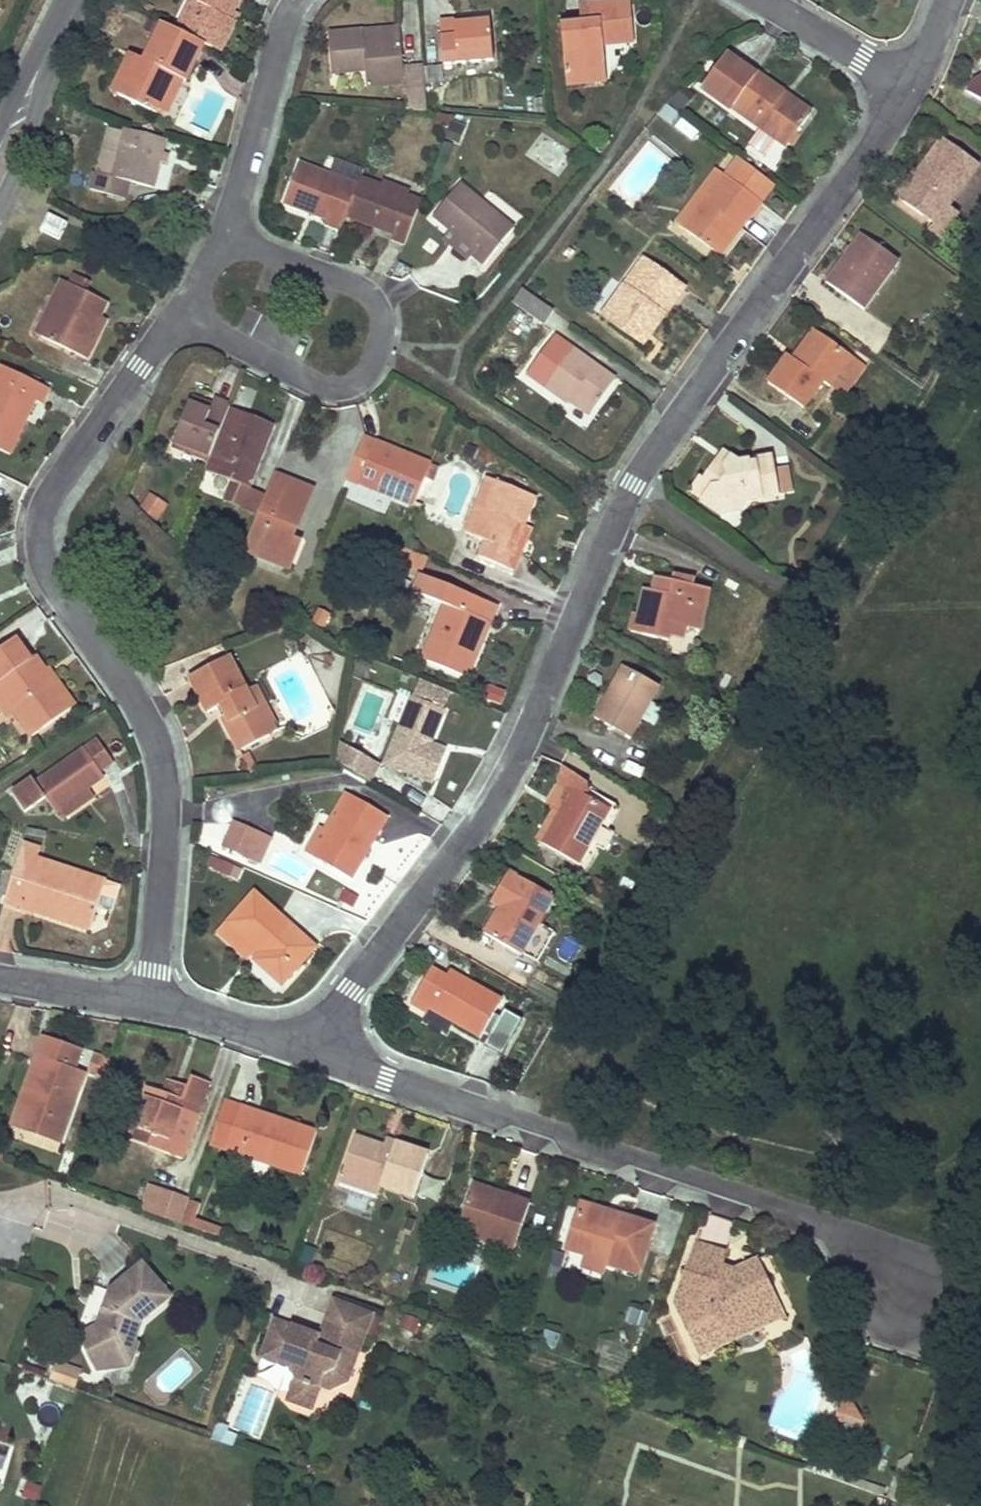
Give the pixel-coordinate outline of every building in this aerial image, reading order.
[(239,0),(192,0),(177,32),(204,44),(221,52),(235,21),(230,19),(239,0)] [(603,45),(634,42),(630,0),(587,4),(589,23),(581,24),(561,26),(565,75),(606,71),(603,45)] [(589,23),(587,4),(579,5),(581,24),(589,23)] [(494,62),(490,22),(472,23),(458,24),(458,20),(440,21),(444,66),(494,62)] [(149,111),(168,74),(181,80),(186,82),(204,44),(177,32),(162,25),(145,61),(137,57),(118,96),(149,111)] [(400,34),(400,28),(363,31),(364,40),(370,40),(370,36),(400,34)] [(403,68),(400,34),(370,36),(370,40),(364,40),(363,31),(329,34),(332,73),(366,71),(372,70),(373,86),(405,83),(407,110),(427,112),(423,66),(403,68)] [(437,61),(436,47),(428,48),(429,61),(437,61)] [(118,96),(137,57),(130,55),(112,93),(118,96)] [(809,117),(782,97),(785,93),(757,73),(754,77),(725,56),(704,86),(733,107),(732,108),(760,129),(776,141),(787,148),(809,117)] [(442,83),(441,67),(428,68),(429,84),(442,83)] [(607,81),(606,71),(565,75),(566,85),(607,81)] [(163,118),(181,80),(168,74),(149,111),(163,118)] [(975,83),(969,94),(980,101),(980,81),(975,83)] [(678,113),(694,96),(684,86),(666,105),(678,113)] [(812,113),(785,93),(782,97),(809,117),(812,113)] [(666,105),(666,104),(658,113),(672,123),(679,114),(678,113),(666,105)] [(449,127),(452,116),(439,115),(437,124),(449,127)] [(459,143),(465,126),(452,122),(446,138),(459,143)] [(155,189),(167,141),(125,129),(123,138),(112,178),(99,174),(95,173),(91,190),(126,199),(130,182),(155,189)] [(765,157),(776,141),(760,129),(748,145),(765,157)] [(112,178),(123,138),(110,134),(99,174),(112,178)] [(948,207),(978,165),(944,139),(916,178),(920,180),(903,203),(933,226),(948,207)] [(361,178),(364,169),(335,158),(329,175),(358,186),(361,178)] [(742,230),(775,186),(739,159),(725,178),(686,230),(685,231),(715,253),(733,229),(728,226),(732,222),(742,230)] [(346,217),(358,186),(329,175),(299,164),(284,204),(327,220),(325,226),(340,232),(346,217)] [(686,230),(725,178),(717,171),(677,223),(686,230)] [(903,203),(920,180),(916,178),(912,175),(896,198),(903,203)] [(405,246),(421,202),(408,196),(381,186),(361,178),(358,186),(346,217),(394,235),(391,241),(405,246)] [(409,192),(383,182),(381,186),(408,196),(409,192)] [(515,229),(461,184),(433,217),(451,232),(475,252),(471,257),(483,267),(515,229)] [(941,240),(960,216),(948,207),(933,226),(929,231),(941,240)] [(59,240),(67,223),(48,214),(40,231),(59,240)] [(721,257),(742,230),(732,222),(728,226),(733,229),(715,253),(721,257)] [(475,252),(451,232),(444,241),(468,261),(471,257),(475,252)] [(864,310),(899,261),(861,234),(826,283),(864,310)] [(665,316),(685,289),(644,259),(623,287),(627,289),(606,318),(638,341),(659,312),(665,316)] [(89,341),(100,317),(107,303),(86,292),(91,282),(73,274),(68,284),(42,338),(87,360),(94,344),(89,341)] [(42,338),(68,284),(62,281),(36,335),(42,338)] [(606,318),(627,289),(623,287),(602,316),(606,318)] [(553,311),(523,289),(514,301),(545,323),(553,311)] [(644,346),(665,316),(659,312),(638,341),(644,346)] [(94,344),(106,320),(100,317),(89,341),(94,344)] [(798,362),(819,333),(814,330),(792,359),(798,362)] [(803,409),(823,382),(844,398),(867,367),(819,333),(798,362),(792,359),(788,355),(768,383),(803,409)] [(548,381),(568,354),(552,342),(532,369),(548,381)] [(615,380),(572,349),(568,354),(548,381),(544,387),(568,404),(570,401),(575,395),(594,409),(615,380)] [(35,401),(41,404),(49,389),(1,366),(0,367),(0,450),(9,455),(35,401)] [(594,409),(575,395),(570,401),(590,415),(594,409)] [(212,405),(192,398),(189,404),(209,412),(212,405)] [(210,457),(231,405),(215,399),(212,405),(209,412),(189,404),(174,443),(210,457)] [(213,475),(238,411),(231,408),(206,472),(213,475)] [(251,490),(276,426),(238,411),(213,475),(232,482),(225,501),(244,508),(251,490)] [(425,479),(431,464),(402,452),(400,457),(373,446),(375,442),(364,438),(347,479),(378,492),(409,504),(414,506),(425,479)] [(402,452),(375,442),(373,446),(400,457),(402,452)] [(210,457),(174,443),(172,447),(209,461),(210,457)] [(724,467),(732,456),(723,451),(716,461),(724,467)] [(774,468),(772,457),(755,460),(756,464),(751,465),(750,461),(740,463),(732,456),(724,467),(716,461),(702,480),(711,486),(702,500),(722,514),(741,511),(748,500),(779,495),(779,492),(774,468)] [(431,481),(437,466),(431,464),(425,479),(431,481)] [(787,466),(774,468),(779,492),(791,489),(787,466)] [(296,530),(312,491),(274,476),(266,495),(258,514),(243,550),(269,560),(272,552),(293,560),(300,542),(292,539),(288,537),(291,528),(296,530)] [(524,525),(536,498),(488,478),(465,533),(485,541),(478,557),(506,569),(513,552),(506,549),(517,523),(524,525)] [(702,500),(711,486),(702,480),(699,478),(689,491),(702,500)] [(258,514),(266,495),(251,490),(244,508),(258,514)] [(596,511),(602,497),(596,494),(590,508),(596,511)] [(166,507),(151,495),(143,505),(158,516),(166,507)] [(514,572),(531,528),(524,525),(517,523),(506,549),(513,552),(506,569),(514,572)] [(292,539),(296,530),(291,528),(288,537),(292,539)] [(421,572),(427,558),(398,546),(392,560),(398,563),(420,572),(421,572)] [(290,569),(293,560),(272,552),(269,560),(290,569)] [(420,572),(398,563),(395,569),(417,579),(420,572)] [(420,596),(428,578),(420,575),(413,593),(420,596)] [(693,587),(694,582),(674,577),(672,582),(693,587)] [(477,645),(486,623),(489,624),(497,607),(428,578),(420,596),(445,606),(429,645),(434,647),(427,661),(468,678),(481,646),(477,645)] [(699,631),(709,590),(693,587),(672,582),(657,579),(653,592),(645,590),(639,616),(635,615),(631,633),(668,642),(670,636),(672,625),(687,628),(699,631)] [(323,627),(329,615),(320,610),(313,622),(323,627)] [(481,646),(489,624),(486,623),(477,645),(481,646)] [(684,639),(687,628),(672,625),(670,636),(684,639)] [(35,656),(21,636),(17,639),(31,659),(35,656)] [(45,671),(35,656),(31,659),(17,639),(0,651),(0,692),(15,713),(31,736),(71,709),(45,671)] [(427,661),(434,647),(429,645),(422,660),(427,661)] [(270,736),(256,710),(265,706),(256,688),(247,692),(229,657),(190,678),(209,714),(218,708),(222,706),(227,715),(222,717),(240,752),(270,736)] [(75,706),(49,668),(45,671),(71,709),(75,706)] [(651,704),(659,688),(624,668),(594,719),(630,739),(643,716),(651,704)] [(433,784),(446,753),(429,746),(427,745),(430,740),(432,740),(433,739),(442,715),(451,693),(420,680),(411,702),(401,726),(385,764),(433,784)] [(501,705),(506,694),(490,687),(485,698),(501,705)] [(0,692),(0,708),(7,718),(15,713),(0,692)] [(648,719),(655,706),(651,704),(643,716),(648,719)] [(227,715),(222,706),(218,708),(222,717),(227,715)] [(279,731),(265,706),(256,710),(270,736),(279,731)] [(88,788),(104,777),(100,771),(113,762),(98,740),(36,783),(33,779),(12,793),(25,812),(45,797),(55,811),(88,788)] [(369,782),(379,765),(341,743),(336,763),(369,782)] [(604,821),(610,811),(584,795),(588,789),(588,787),(587,784),(564,768),(559,778),(559,787),(548,806),(554,810),(560,813),(542,844),(585,869),(592,857),(586,853),(588,850),(604,821)] [(61,820),(95,797),(88,788),(55,811),(61,820)] [(620,808),(588,789),(584,795),(610,811),(604,821),(588,850),(586,853),(592,857),(598,847),(604,851),(614,833),(608,830),(620,808)] [(314,858),(351,795),(346,793),(324,830),(321,828),(306,854),(314,858)] [(352,880),(388,817),(351,795),(314,858),(352,880)] [(542,844),(560,813),(554,810),(536,841),(542,844)] [(255,849),(261,835),(233,823),(223,846),(261,862),(265,853),(255,849)] [(265,853),(271,839),(261,835),(255,849),(265,853)] [(112,913),(120,887),(37,860),(40,850),(24,844),(5,902),(21,908),(24,901),(93,923),(98,909),(112,913)] [(233,866),(206,855),(202,864),(228,875),(233,866)] [(553,902),(555,899),(509,872),(498,892),(506,897),(499,908),(484,934),(522,956),(522,955),(525,951),(536,932),(540,925),(546,915),(553,902)] [(358,895),(345,888),(340,899),(353,905),(358,895)] [(499,908),(506,897),(498,892),(491,903),(499,908)] [(282,985),(315,949),(255,895),(229,924),(263,954),(258,959),(256,962),(282,985)] [(93,923),(24,901),(21,908),(91,930),(93,923)] [(263,954),(229,924),(219,935),(249,961),(253,956),(258,959),(263,954)] [(538,963),(555,934),(540,925),(536,932),(525,951),(522,955),(538,963)] [(494,1016),(502,1002),(451,971),(447,978),(432,969),(411,1004),(427,1014),(430,1010),(481,1039),(483,1035),(486,1029),(493,1033),(490,1038),(485,1046),(502,1057),(523,1022),(505,1012),(501,1019),(494,1016)] [(490,1038),(493,1033),(486,1029),(483,1035),(490,1038)] [(60,1142),(84,1075),(74,1071),(81,1052),(43,1038),(36,1059),(44,1062),(21,1128),(60,1142)] [(104,1078),(110,1061),(96,1055),(89,1073),(104,1078)] [(21,1128),(44,1062),(36,1059),(12,1125),(21,1128)] [(183,1159),(210,1083),(191,1076),(187,1087),(183,1100),(164,1093),(147,1088),(134,1128),(170,1141),(165,1153),(183,1159)] [(183,1100),(187,1087),(169,1081),(164,1093),(183,1100)] [(226,1150),(241,1107),(226,1101),(211,1145),(226,1150)] [(302,1175),(317,1132),(279,1119),(277,1124),(255,1117),(257,1112),(241,1107),(226,1150),(302,1175)] [(277,1124),(279,1119),(257,1112),(255,1117),(277,1124)] [(165,1153),(170,1141),(134,1128),(129,1140),(165,1153)] [(414,1197),(429,1155),(395,1144),(392,1151),(384,1147),(355,1138),(343,1173),(381,1186),(414,1197)] [(392,1151),(395,1144),(386,1140),(384,1147),(392,1151)] [(376,1200),(381,1186),(343,1173),(338,1187),(376,1200)] [(423,1177),(417,1195),(439,1201),(445,1183),(423,1177)] [(514,1251),(530,1204),(500,1194),(499,1197),(493,1195),(494,1192),(473,1184),(457,1232),(514,1251)] [(180,1224),(188,1200),(150,1187),(141,1211),(180,1224)] [(196,1220),(202,1205),(190,1201),(181,1224),(193,1229),(196,1220)] [(639,1274),(653,1227),(620,1217),(619,1216),(617,1224),(603,1219),(605,1213),(581,1205),(568,1249),(586,1255),(605,1261),(604,1264),(606,1264),(639,1274)] [(655,1222),(622,1212),(620,1217),(653,1227),(655,1222)] [(617,1224),(619,1216),(605,1213),(603,1219),(617,1224)] [(730,1241),(732,1219),(706,1216),(704,1238),(730,1241)] [(218,1238),(221,1229),(196,1220),(193,1229),(218,1238)] [(758,1330),(766,1307),(773,1309),(776,1302),(770,1289),(759,1286),(763,1275),(756,1261),(734,1272),(732,1277),(721,1273),(723,1268),(728,1253),(697,1242),(682,1284),(686,1293),(678,1297),(694,1332),(690,1334),(695,1344),(706,1348),(709,1341),(723,1346),(758,1330)] [(604,1264),(605,1261),(586,1255),(583,1268),(603,1274),(606,1264),(604,1264)] [(149,1317),(171,1297),(143,1264),(111,1292),(106,1303),(149,1317)] [(732,1277),(734,1272),(723,1268),(721,1273),(732,1277)] [(367,1335),(373,1315),(333,1300),(328,1319),(367,1335)] [(783,1317),(776,1302),(773,1309),(768,1325),(783,1317)] [(134,1343),(142,1323),(149,1317),(106,1303),(104,1311),(108,1312),(104,1324),(98,1327),(80,1336),(97,1372),(106,1367),(108,1371),(131,1367),(139,1345),(134,1343)] [(650,1313),(633,1305),(626,1322),(642,1329),(650,1313)] [(768,1325),(773,1309),(766,1307),(758,1330),(768,1325)] [(104,1324),(108,1312),(104,1311),(98,1327),(104,1324)] [(419,1331),(418,1316),(399,1318),(400,1332),(419,1331)] [(347,1386),(367,1335),(328,1319),(319,1341),(316,1350),(300,1344),(304,1335),(274,1324),(261,1358),(346,1387),(347,1386)] [(316,1350),(319,1341),(304,1335),(300,1344),(316,1350)] [(704,1356),(723,1346),(709,1341),(706,1348),(704,1356)] [(704,1356),(706,1348),(695,1344),(701,1357),(704,1356)] [(330,1395),(346,1387),(261,1358),(260,1361),(279,1368),(292,1373),(296,1382),(289,1400),(292,1407),(307,1412),(313,1410),(320,1391),(330,1395)] [(55,1361),(49,1380),(76,1388),(82,1370),(55,1361)] [(858,1439),(863,1423),(853,1404),(843,1401),(833,1431),(858,1439)] [(233,1446),(237,1435),(227,1432),(229,1427),(217,1423),(211,1439),(233,1446)] [(36,1501),(41,1487),(31,1483),(25,1498),(36,1501)]
